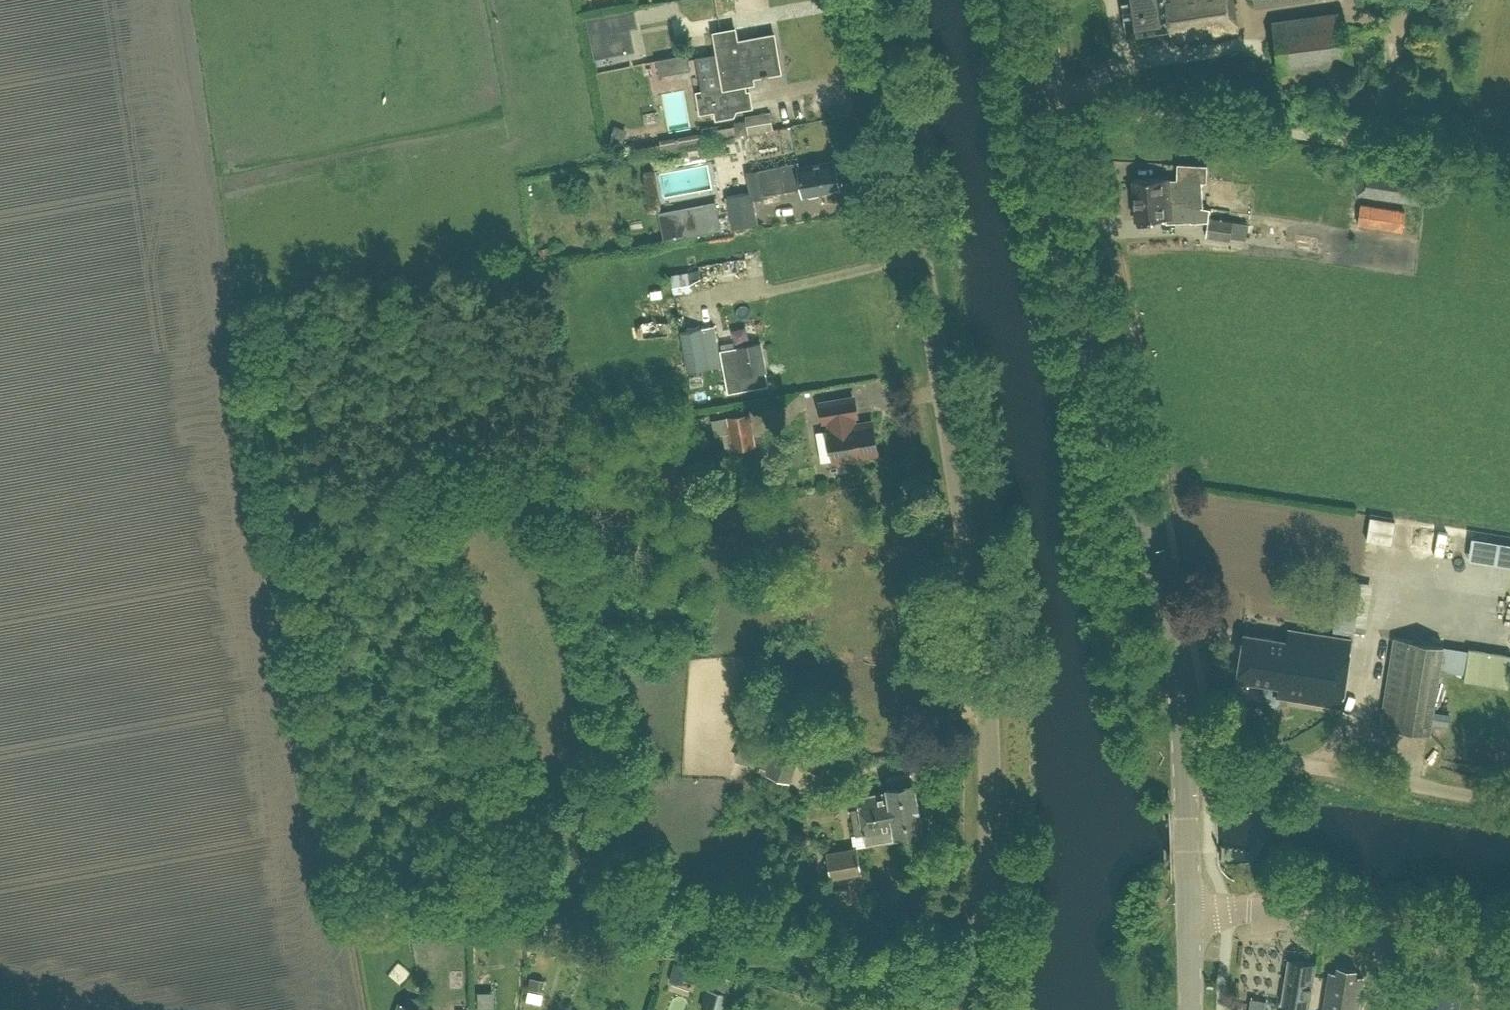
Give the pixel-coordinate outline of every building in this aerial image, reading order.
[(1238,33),(1233,0),(1122,0),(1127,35),(1171,29),(1175,42),(1238,33)] [(634,10),(588,19),(595,56),(634,49),(629,27),(637,25),(634,10)] [(696,92),(699,105),(700,112),(714,110),(716,118),(733,115),(732,110),(752,107),(749,91),(746,91),(744,78),(781,71),(774,34),(738,40),(736,28),(714,32),(724,87),(696,92)] [(1351,28),(1280,39),(1285,72),(1356,60),(1351,28)] [(772,111),(747,115),(748,120),(735,122),(737,135),(775,129),(772,111)] [(625,129),(615,125),(611,136),(621,140),(625,129)] [(704,139),(715,137),(713,126),(702,128),(704,139)] [(799,162),(749,171),(754,198),(768,196),(768,194),(803,187),(804,195),(838,189),(833,161),(800,167),(799,162)] [(1356,195),(1419,204),(1424,176),(1361,167),(1356,195)] [(1187,199),(1187,203),(1201,205),(1200,197),(1210,197),(1209,181),(1201,181),(1201,177),(1186,178),(1187,180),(1178,181),(1178,179),(1165,179),(1164,177),(1133,179),(1134,202),(1153,201),(1155,195),(1165,195),(1165,200),(1175,200),(1187,199)] [(758,223),(752,191),(726,196),(732,228),(758,223)] [(1390,204),(1327,194),(1323,216),(1387,226),(1390,204)] [(1135,219),(1166,218),(1166,222),(1190,221),(1191,222),(1208,221),(1206,236),(1230,240),(1230,237),(1246,240),(1248,223),(1208,217),(1209,208),(1209,207),(1201,205),(1187,203),(1187,199),(1175,200),(1165,200),(1165,195),(1155,195),(1153,201),(1134,202),(1135,219)] [(686,236),(721,229),(717,206),(681,213),(686,236)] [(539,249),(541,261),(549,259),(547,247),(539,249)] [(711,276),(759,266),(757,254),(709,265),(711,276)] [(757,269),(680,282),(682,293),(759,280),(757,269)] [(680,331),(687,371),(708,367),(701,327),(680,331)] [(769,384),(767,371),(761,342),(721,350),(728,392),(769,384)] [(833,459),(878,452),(873,422),(854,425),(853,419),(847,415),(839,416),(836,401),(820,404),(823,420),(830,419),(832,429),(828,429),(833,459)] [(757,445),(751,413),(713,419),(715,435),(731,432),(734,448),(757,445)] [(1370,516),(1366,540),(1391,544),(1395,520),(1370,516)] [(1243,632),(1236,678),(1280,685),(1282,696),(1340,705),(1350,639),(1288,629),(1287,639),(1243,632)] [(1394,636),(1380,725),(1429,732),(1443,644),(1394,636)] [(1507,687),(1509,670),(1509,656),(1468,649),(1463,680),(1507,687)] [(1450,713),(1432,710),(1430,723),(1448,726),(1450,713)] [(792,781),(802,753),(778,744),(784,728),(777,725),(771,742),(768,751),(756,747),(751,760),(762,764),(762,766),(769,769),(768,772),(792,781)] [(898,831),(921,827),(914,782),(888,786),(888,790),(857,795),(859,807),(850,808),(855,833),(863,832),(865,844),(899,838),(898,831)] [(832,877),(862,872),(857,847),(827,852),(832,877)] [(368,926),(386,925),(385,911),(367,913),(368,926)] [(1315,962),(1289,958),(1283,1001),(1288,1002),(1287,1009),(1307,1009),(1308,1005),(1315,962)] [(688,966),(677,963),(674,973),(685,976),(688,966)] [(1322,1009),(1362,1009),(1364,994),(1361,994),(1364,975),(1357,974),(1357,969),(1336,965),(1335,971),(1328,970),(1322,1009)] [(731,969),(729,979),(745,982),(746,972),(731,969)] [(1461,986),(1439,983),(1435,1009),(1458,1009),(1461,986)] [(707,1009),(722,1009),(727,992),(708,987),(702,1009),(707,1009)] [(1247,1009),(1263,1009),(1265,1001),(1249,998),(1247,1009)] [(397,1009),(427,1009),(400,1001),(397,1009)]
